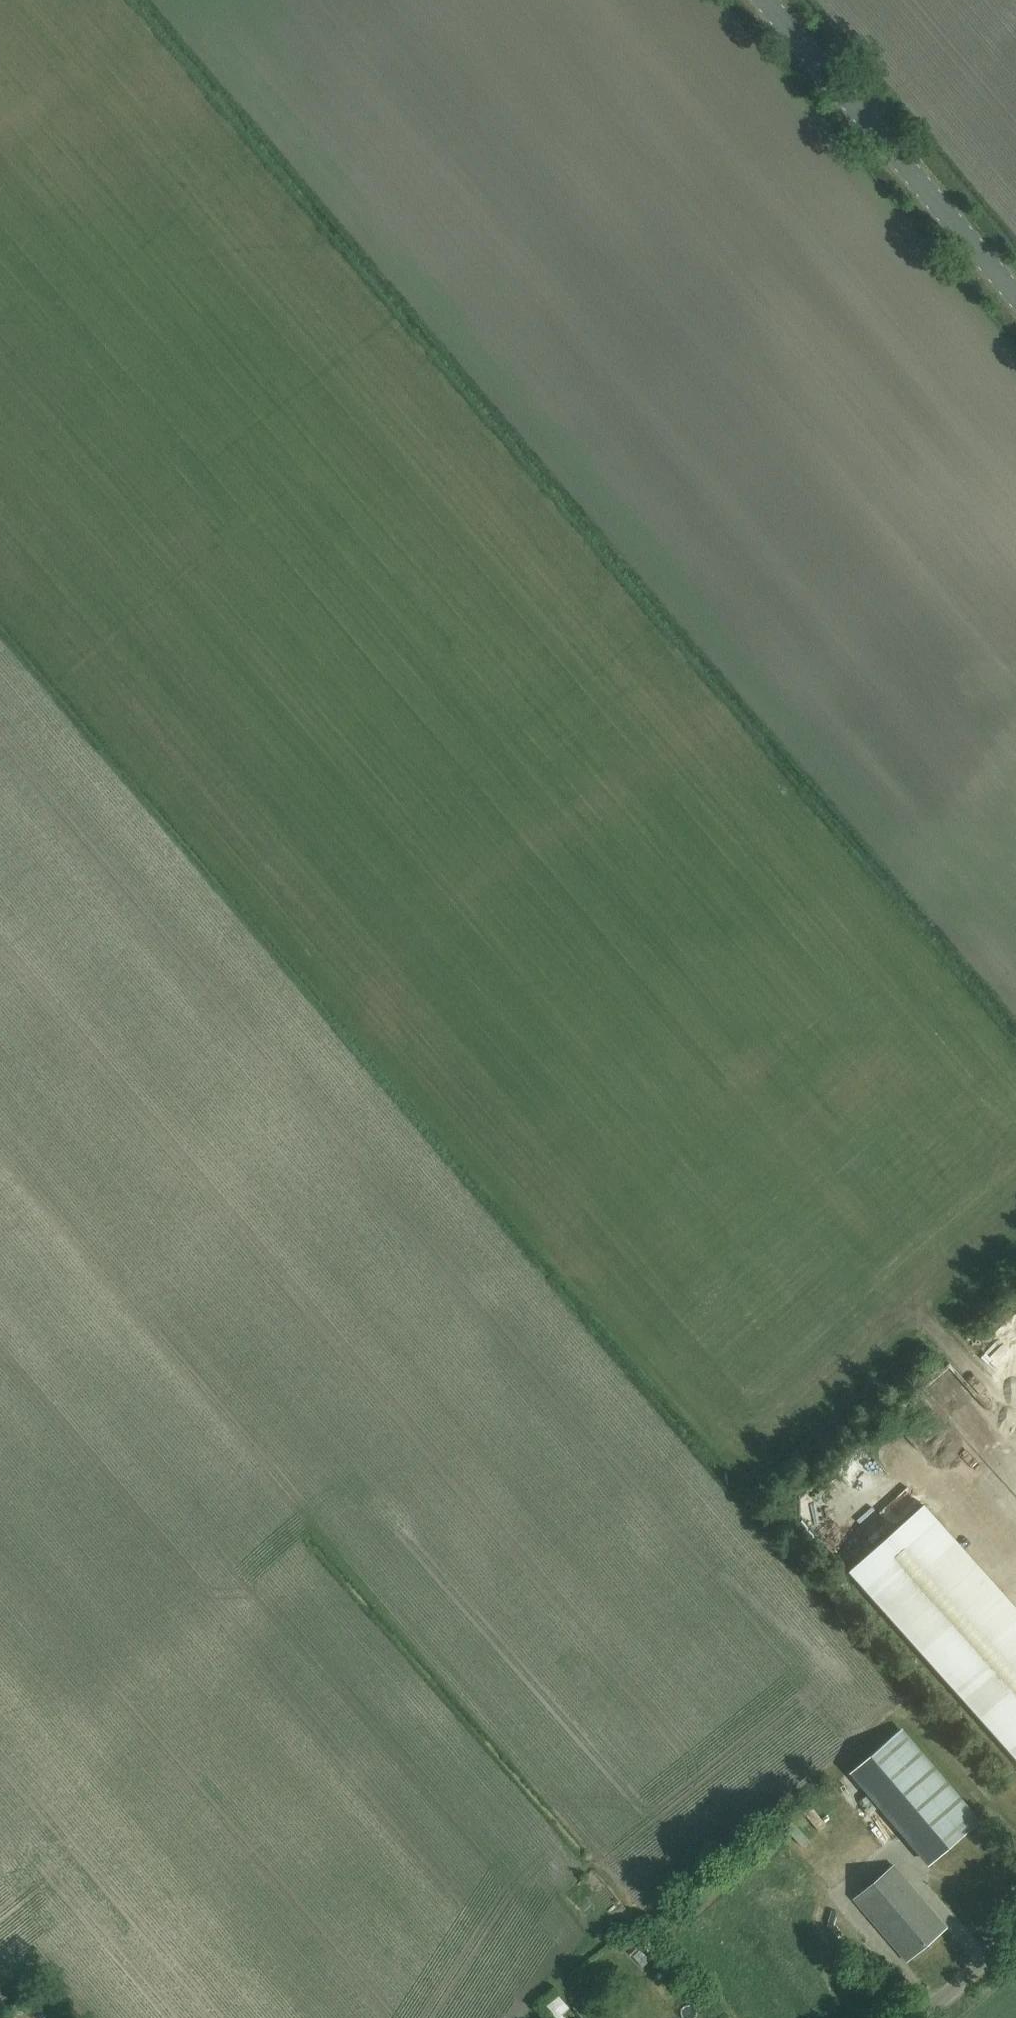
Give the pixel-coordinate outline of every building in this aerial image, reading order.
[(930,1388),(963,1427),(971,1420),(938,1381),(930,1388)] [(822,1459),(814,1465),(824,1476),(832,1469),(822,1459)] [(1015,1760),(1015,1610),(924,1506),(849,1573),(1015,1760)] [(980,1822),(903,1731),(853,1773),(931,1865),(980,1822)] [(946,1929),(918,1896),(894,1868),(855,1902),(907,1963),(946,1929)]
